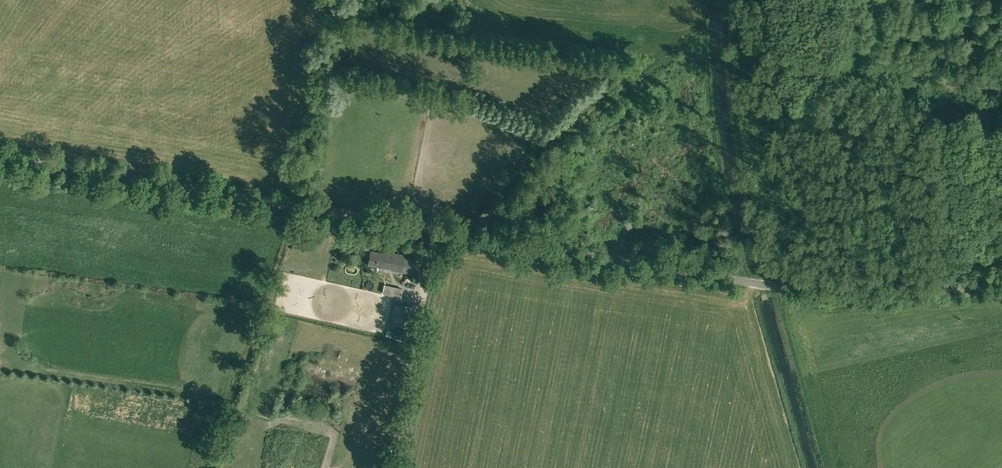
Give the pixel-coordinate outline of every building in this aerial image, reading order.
[(351,246),(357,247),(360,233),(343,230),(342,238),(352,240),(351,246)] [(415,258),(405,256),(405,255),(388,252),(388,254),(385,253),(387,246),(370,243),(368,250),(371,251),(369,264),(392,268),(392,269),(413,273),(415,258)] [(362,282),(361,270),(350,271),(351,282),(362,282)] [(398,298),(393,319),(411,323),(415,303),(398,298)]
